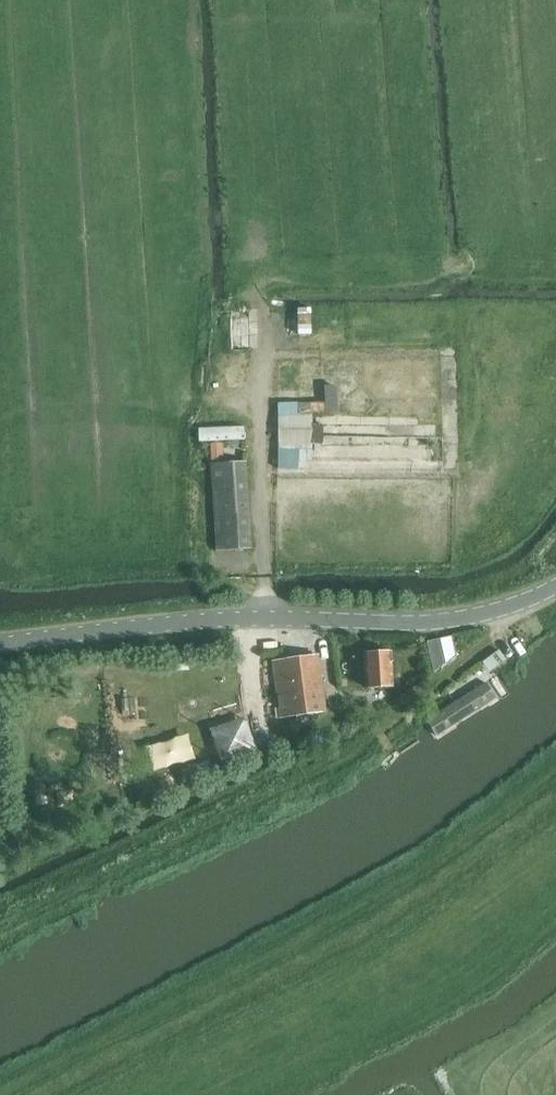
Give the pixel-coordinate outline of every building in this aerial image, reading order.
[(259,344),(258,307),(233,308),(234,344),(259,344)] [(312,460),(312,447),(313,447),(313,416),(279,416),(278,469),(299,469),(299,460),(312,460)] [(244,427),(199,429),(200,442),(245,440),(244,427)] [(223,460),(223,444),(210,445),(211,460),(223,460)] [(249,550),(244,463),(211,464),(216,551),(249,550)] [(427,642),(433,673),(448,662),(443,638),(427,642)] [(493,669),(505,659),(498,650),(485,659),(493,669)] [(391,652),(363,653),(365,690),(393,688),(391,652)] [(273,661),(281,719),(325,713),(318,656),(273,661)] [(486,681),(427,721),(438,737),(497,696),(486,681)] [(246,715),(211,727),(224,762),(258,750),(246,715)]
